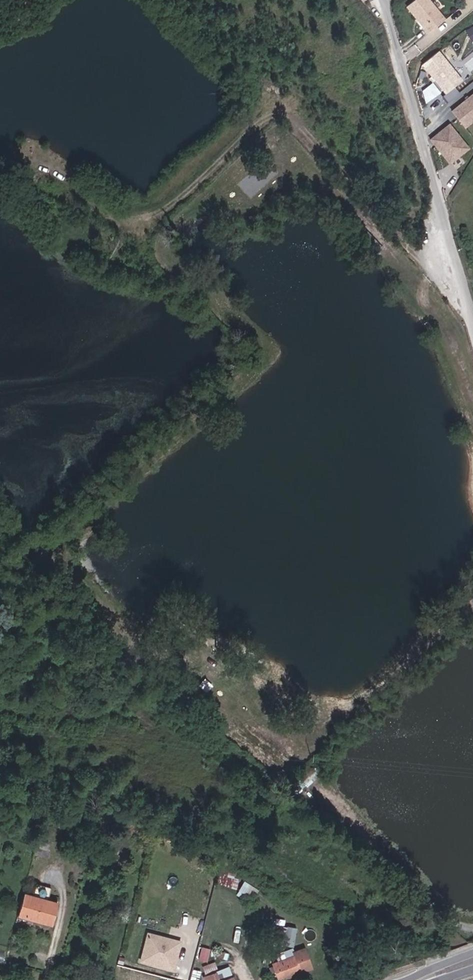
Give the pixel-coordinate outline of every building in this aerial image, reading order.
[(427,0),(419,0),(408,10),(430,36),(446,22),(427,0)] [(459,8),(447,16),(451,23),(463,15),(459,8)] [(460,59),(469,71),(472,67),(472,49),(460,59)] [(438,51),(422,64),(446,93),(462,80),(438,51)] [(472,97),(472,92),(449,107),(452,110),(472,97)] [(452,110),(463,125),(472,118),(472,97),(452,110)] [(468,147),(449,122),(429,138),(449,163),(468,147)] [(42,861),(51,863),(53,855),(44,852),(42,861)] [(245,880),(238,892),(252,900),(259,888),(245,880)] [(42,900),(52,902),(55,891),(45,889),(42,900)] [(26,919),(36,921),(42,900),(32,898),(26,919)] [(36,921),(61,927),(66,906),(52,902),(42,900),(36,921)] [(164,965),(169,967),(176,939),(160,934),(154,952),(166,956),(164,965)] [(169,967),(181,971),(190,943),(176,939),(169,967)] [(318,973),(310,951),(300,954),(299,951),(282,957),(286,968),(276,972),(280,979),(300,979),(318,973)] [(152,962),(164,965),(166,956),(154,952),(152,962)] [(216,961),(202,964),(204,973),(218,970),(216,961)] [(240,979),(236,970),(226,973),(229,979),(239,979),(240,979)]
